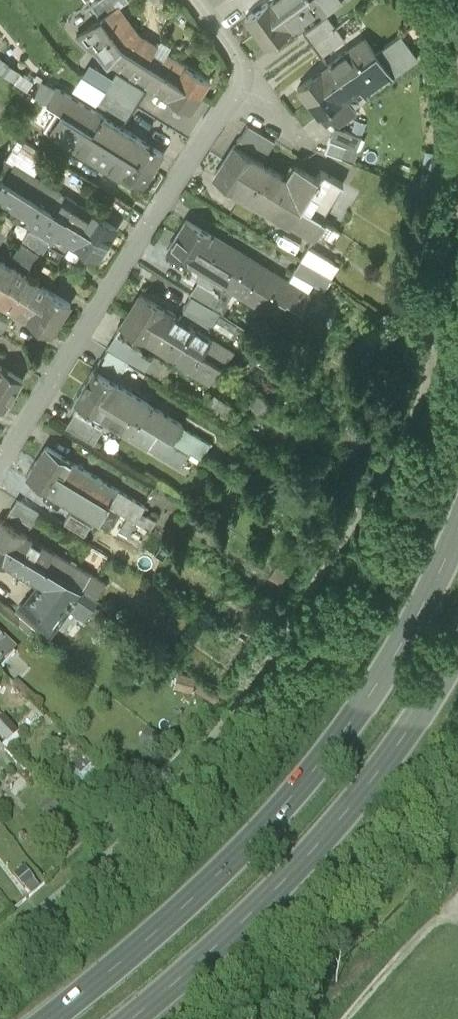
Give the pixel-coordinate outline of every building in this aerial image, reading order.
[(117,8),(128,0),(97,0),(91,5),(100,17),(101,18),(117,6),(117,8)] [(241,9),(253,0),(234,0),(241,9)] [(255,34),(300,0),(270,0),(244,19),(255,34)] [(255,34),(265,48),(316,10),(318,12),(324,12),(340,0),(300,0),(255,34)] [(122,47),(147,63),(157,48),(136,35),(117,8),(117,6),(101,18),(122,47)] [(97,53),(107,66),(112,62),(191,112),(200,96),(147,63),(122,47),(101,18),(100,17),(76,35),(83,43),(97,53)] [(326,17),(303,34),(321,57),(343,40),(326,17)] [(398,36),(375,54),(308,104),(317,118),(319,118),(325,127),(330,124),(333,129),(337,130),(357,115),(345,100),(358,89),(365,98),(415,60),(398,36)] [(297,90),(308,104),(375,54),(364,39),(297,90)] [(161,40),(157,48),(147,63),(200,96),(209,82),(166,54),(171,47),(161,40)] [(80,91),(127,122),(145,93),(116,75),(104,93),(86,82),(80,91)] [(32,94),(56,110),(153,171),(162,156),(56,89),(54,91),(40,83),(32,94)] [(144,187),(153,171),(56,110),(43,130),(118,177),(120,172),(144,187)] [(333,129),(323,153),(350,164),(364,130),(349,124),(345,133),(337,130),(333,129)] [(246,126),(237,140),(264,157),(273,142),(246,126)] [(12,151),(6,162),(13,166),(34,179),(48,157),(26,143),(18,155),(12,151)] [(233,148),(223,163),(320,223),(342,187),(318,173),(314,180),(292,166),(283,180),(233,148)] [(13,166),(6,162),(0,158),(0,179),(4,181),(13,166)] [(325,226),(320,223),(223,163),(214,178),(268,212),(268,211),(316,241),(325,226)] [(116,231),(34,179),(13,166),(4,181),(107,245),(116,231)] [(107,245),(4,181),(0,186),(0,199),(29,217),(25,223),(53,240),(56,235),(97,260),(107,245)] [(322,294),(329,281),(300,262),(286,285),(187,223),(177,238),(278,301),(300,315),(310,300),(307,298),(313,288),(322,294)] [(22,245),(40,256),(47,244),(29,233),(22,245)] [(268,317),(278,301),(177,238),(176,237),(167,252),(198,272),(195,277),(211,286),(213,282),(268,317)] [(300,262),(329,281),(337,269),(307,250),(300,262)] [(60,320),(70,305),(0,261),(0,282),(60,320)] [(51,336),(60,320),(0,282),(0,304),(51,336)] [(211,311),(218,299),(213,297),(214,295),(198,285),(182,310),(209,327),(217,314),(211,311)] [(139,297),(129,312),(219,368),(223,371),(233,356),(139,297)] [(208,386),(219,368),(129,312),(120,328),(168,359),(167,360),(208,386)] [(235,330),(218,319),(211,330),(228,341),(235,330)] [(99,363),(120,376),(128,363),(160,383),(169,369),(151,358),(149,362),(140,357),(141,354),(115,338),(99,363)] [(13,394),(23,380),(0,366),(0,386),(13,394)] [(92,372),(83,387),(182,448),(199,460),(208,445),(180,428),(181,426),(117,386),(116,387),(92,372)] [(13,394),(0,386),(0,407),(4,409),(13,394)] [(174,461),(182,448),(83,387),(74,401),(148,448),(150,446),(174,461)] [(263,416),(270,405),(255,394),(248,406),(263,416)] [(234,410),(214,397),(206,409),(226,422),(234,410)] [(65,427),(93,444),(101,430),(74,413),(65,427)] [(107,505),(129,519),(135,523),(150,532),(155,523),(140,514),(143,508),(46,447),(36,461),(107,505)] [(97,521),(107,505),(36,461),(27,477),(97,521)] [(30,526),(38,514),(16,500),(8,513),(30,526)] [(83,537),(89,528),(70,515),(63,524),(83,537)] [(124,540),(135,523),(129,519),(118,537),(124,540)] [(44,570),(93,604),(104,588),(0,521),(0,542),(44,570)] [(33,585),(12,615),(46,642),(69,607),(83,617),(93,604),(44,570),(0,542),(0,563),(33,585)] [(293,579),(276,566),(268,576),(286,589),(293,579)] [(13,650),(0,638),(0,665),(13,650)] [(175,672),(171,688),(189,692),(193,677),(175,672)] [(0,713),(0,733),(6,739),(18,727),(2,711),(0,713)] [(160,737),(144,729),(135,747),(152,755),(160,737)] [(37,808),(46,818),(57,808),(48,798),(37,808)] [(39,886),(24,866),(13,875),(29,895),(39,886)]
